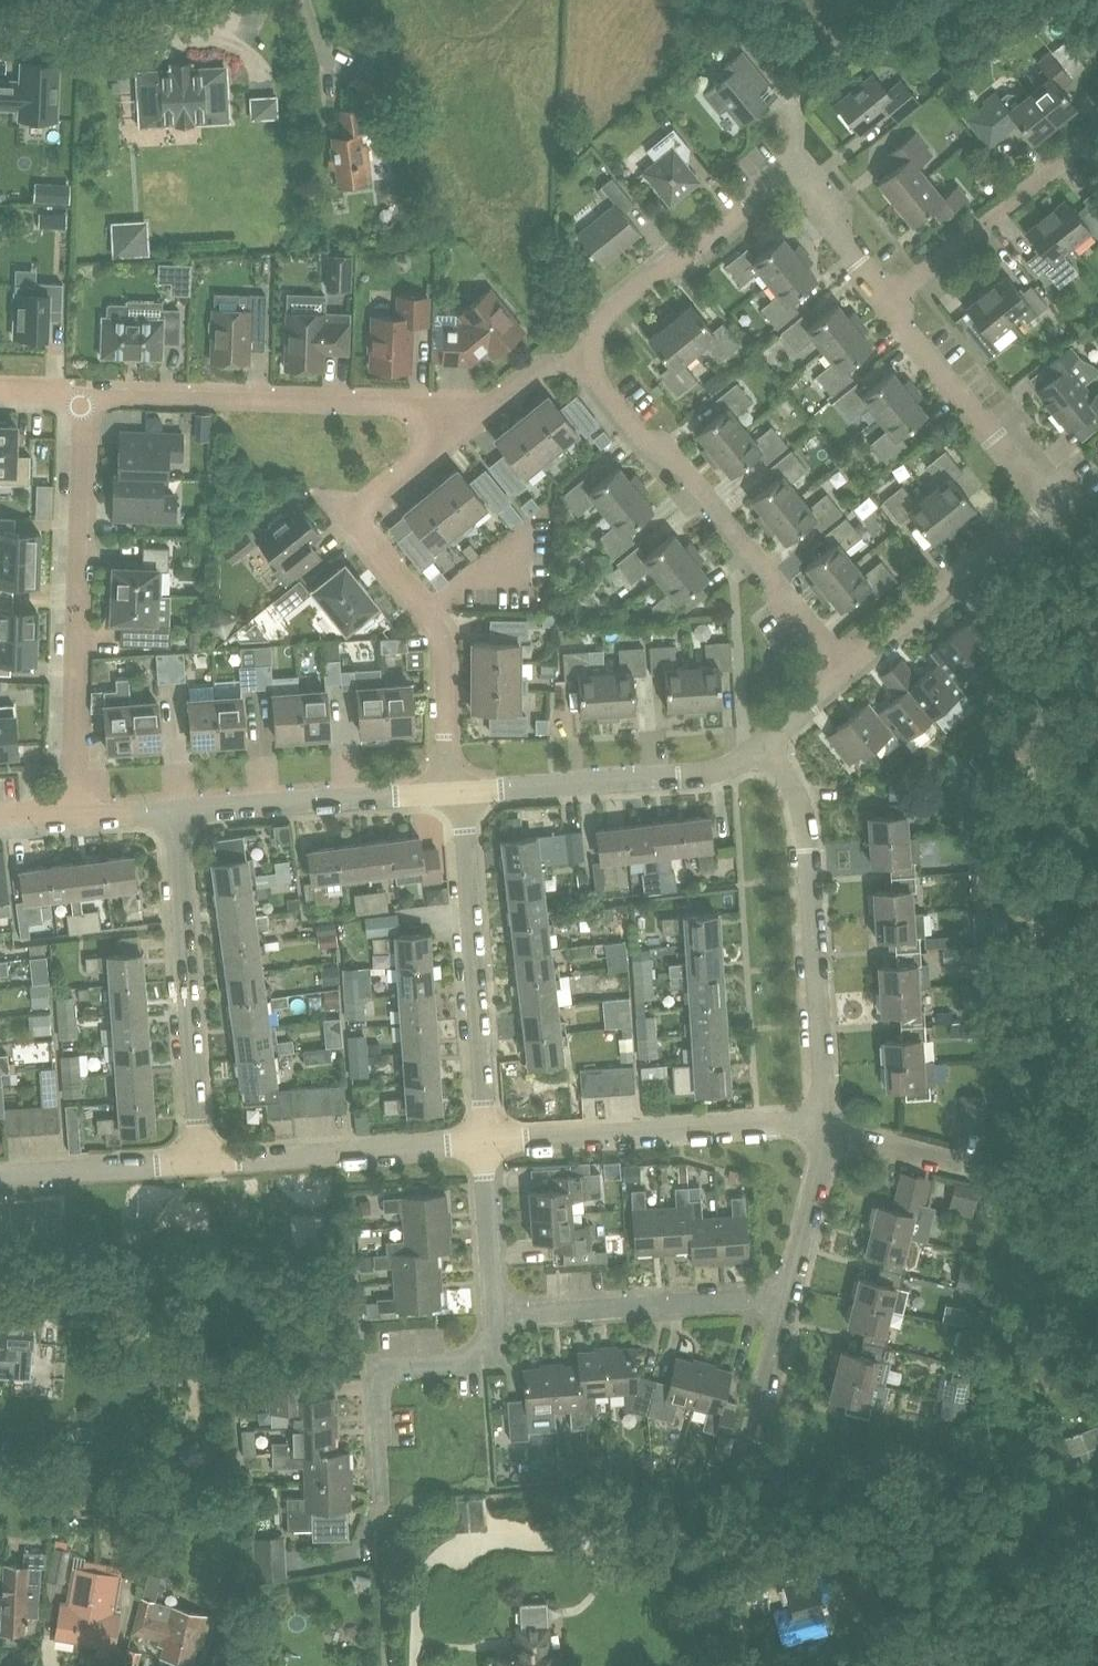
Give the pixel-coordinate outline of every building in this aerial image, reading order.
[(738,28),(729,36),(736,44),(745,37),(738,28)] [(335,168),(338,184),(371,180),(367,141),(371,141),(367,106),(369,99),(374,101),(381,87),(389,73),(382,49),(363,55),(346,86),(360,94),(355,108),(340,110),(344,135),(331,136),(334,157),(328,158),(329,169),(335,168)] [(994,55),(989,49),(982,54),(987,61),(994,55)] [(726,106),(740,123),(764,104),(750,86),(762,77),(741,51),(724,64),(730,71),(719,80),(719,79),(714,82),(715,83),(704,92),(719,111),(726,106)] [(1030,93),(1054,122),(1054,123),(1075,106),(1060,87),(1071,78),(1050,52),(1038,62),(1043,68),(1039,70),(1039,78),(1042,83),(1030,93)] [(56,119),(58,64),(21,62),(21,83),(12,83),(12,80),(0,80),(0,107),(20,107),(19,118),(56,119)] [(137,71),(140,124),(168,122),(200,121),(228,119),(225,67),(191,68),(190,63),(171,64),(171,70),(137,71)] [(837,105),(858,131),(887,107),(897,119),(919,102),(901,80),(887,92),(873,75),(837,105)] [(1018,121),(1033,140),(1054,123),(1054,122),(1030,93),(1025,88),(1018,93),(1006,92),(1000,98),(995,92),(983,102),(984,103),(965,118),(987,145),(1018,121)] [(389,94),(392,106),(400,104),(397,91),(389,94)] [(284,96),(259,98),(260,116),(286,114),(284,96)] [(643,171),(670,204),(699,180),(679,156),(690,148),(673,127),(646,149),(656,161),(643,171)] [(878,181),(895,201),(926,177),(916,166),(931,154),(914,133),(888,154),(897,165),(878,181)] [(593,253),(601,263),(640,231),(624,212),(634,204),(612,176),(601,185),(616,204),(578,235),(589,249),(587,251),(591,255),(593,253)] [(895,201),(913,223),(932,208),(941,219),(967,198),(957,186),(942,197),(926,177),(895,201)] [(68,203),(68,185),(55,184),(54,203),(68,203)] [(1046,216),(1071,246),(1090,230),(1096,237),(1097,236),(1097,216),(1097,217),(1090,208),(1080,217),(1065,199),(1046,216)] [(53,226),(65,226),(65,212),(53,212),(53,226)] [(1052,279),(1059,287),(1077,271),(1062,253),(1071,246),(1046,216),(1025,232),(1040,249),(1026,261),(1046,285),(1052,279)] [(113,236),(114,254),(147,252),(146,234),(113,236)] [(759,270),(768,282),(804,253),(797,244),(792,248),(782,236),(755,258),(747,247),(725,265),(741,284),(759,270)] [(761,308),(777,328),(798,310),(790,300),(817,278),(807,266),(811,262),(804,253),(768,282),(778,294),(761,308)] [(326,290),(352,290),(353,254),(327,254),(326,290)] [(171,294),(191,294),(192,263),(159,262),(158,282),(171,282),(171,294)] [(1006,276),(987,292),(1011,322),(1021,314),(1027,321),(1037,314),(1047,305),(1031,285),(1020,293),(1006,276)] [(48,323),(48,310),(48,309),(49,309),(60,309),(61,309),(62,309),(62,285),(62,283),(34,282),(34,285),(16,284),(15,294),(14,336),(16,336),(27,337),(27,341),(34,342),(37,342),(43,342),(47,342),(47,341),(48,326),(48,323)] [(488,348),(493,355),(524,330),(491,289),(460,314),(463,319),(457,324),(445,323),(444,335),(443,361),(470,362),(488,348)] [(970,334),(989,358),(1000,350),(991,339),(1011,322),(987,292),(966,309),(980,326),(970,334)] [(212,360),(249,362),(250,326),(265,327),(266,293),(249,293),(248,309),(214,308),(213,317),(209,321),(209,328),(213,333),(212,360)] [(409,369),(411,323),(427,323),(428,296),(400,295),(399,312),(394,316),(374,315),(374,335),(370,335),(369,350),(373,350),(372,368),(383,368),(383,373),(399,373),(399,369),(409,369)] [(814,338),(823,349),(859,320),(852,312),(847,315),(837,303),(810,325),(802,315),(780,332),(796,352),(814,338)] [(160,357),(162,358),(162,355),(162,340),(177,341),(177,340),(178,340),(179,312),(179,309),(177,309),(177,310),(164,309),(161,309),(161,311),(162,311),(162,318),(127,317),(128,306),(126,305),(110,304),(109,306),(108,317),(105,316),(102,316),(102,318),(103,318),(102,353),(101,353),(101,356),(104,356),(104,355),(125,356),(138,357),(138,356),(160,357)] [(665,316),(695,352),(706,342),(721,360),(740,344),(723,322),(712,330),(690,304),(678,314),(674,309),(665,316)] [(286,368),(323,369),(324,349),(331,349),(331,351),(348,352),(349,322),(325,321),(325,311),(288,310),(286,368)] [(660,373),(677,395),(697,379),(683,362),(695,352),(665,316),(657,323),(661,328),(648,338),(670,365),(660,373)] [(815,376),(831,395),(853,377),(845,367),(871,345),(861,333),(866,329),(859,320),(823,349),(833,361),(815,376)] [(1074,334),(1079,341),(1092,330),(1087,324),(1074,334)] [(1020,331),(1002,344),(1011,357),(1029,344),(1020,331)] [(1053,409),(1083,385),(1097,373),(1097,368),(1089,362),(1084,360),(1081,359),(1078,356),(1070,345),(1046,365),(1054,375),(1037,389),(1053,409)] [(868,405),(878,417),(914,388),(907,379),(902,383),(892,370),(865,392),(857,382),(835,399),(851,419),(868,405)] [(708,379),(717,389),(723,384),(714,373),(708,379)] [(702,448),(709,457),(744,428),(735,416),(752,401),(736,382),(715,399),(723,410),(696,432),(706,444),(702,448)] [(1069,429),(1087,416),(1096,428),(1097,426),(1097,391),(1092,396),(1083,385),(1053,409),(1069,429)] [(870,443),(886,462),(908,445),(899,434),(926,413),(916,400),(921,396),(914,388),(878,417),(888,429),(870,443)] [(549,395),(537,405),(565,440),(581,427),(588,435),(600,425),(576,396),(560,409),(549,395)] [(508,428),(537,464),(538,462),(544,469),(557,459),(551,452),(565,440),(537,405),(508,428)] [(162,429),(162,422),(160,417),(146,416),(145,431),(160,431),(162,429)] [(29,483),(30,469),(30,455),(16,455),(16,425),(9,425),(5,425),(5,424),(5,421),(0,421),(0,483),(29,483)] [(720,461),(731,474),(758,452),(766,462),(787,445),(772,425),(754,439),(744,428),(709,457),(716,465),(720,461)] [(490,466),(512,493),(525,483),(520,477),(537,464),(508,428),(496,438),(507,452),(490,466)] [(593,438),(601,447),(612,439),(604,429),(593,438)] [(115,473),(114,474),(167,476),(168,458),(182,459),(183,432),(160,431),(145,431),(120,430),(119,473),(115,473)] [(930,439),(937,447),(947,440),(940,431),(930,439)] [(756,515),(763,524),(799,495),(790,483),(807,469),(791,449),(770,467),(778,477),(751,499),(761,511),(756,515)] [(928,493),(957,528),(966,521),(962,516),(974,506),(953,480),(963,471),(945,450),(926,465),(940,483),(928,493)] [(595,500),(605,512),(641,483),(633,474),(629,478),(619,466),(592,488),(583,477),(562,495),(577,515),(595,500)] [(458,469),(440,484),(469,519),(490,501),(497,509),(498,509),(513,527),(524,518),(485,470),(469,483),(458,469)] [(113,518),(176,521),(176,494),(162,494),(163,477),(167,477),(167,476),(114,474),(113,518)] [(597,538),(613,558),(634,540),(626,530),(653,508),(643,496),(648,492),(641,483),(605,512),(614,524),(597,538)] [(38,484),(37,501),(53,501),(53,484),(38,484)] [(418,502),(447,537),(451,543),(456,539),(464,533),(459,527),(469,519),(440,484),(423,498),(418,502)] [(910,514),(932,541),(945,531),(949,535),(957,528),(928,493),(916,502),(902,485),(883,501),(900,522),(910,514)] [(775,529),(785,541),(812,519),(821,530),(842,512),(826,492),(809,507),(799,495),(763,524),(770,533),(775,529)] [(522,504),(530,514),(540,506),(532,495),(522,504)] [(429,552),(447,537),(418,502),(405,513),(416,526),(399,540),(421,567),(434,557),(429,552)] [(274,570),(285,584),(312,562),(311,560),(304,552),(304,547),(321,534),(298,505),(283,517),(281,514),(270,524),(272,526),(257,538),(280,566),(274,570)] [(38,557),(39,535),(39,531),(15,530),(15,517),(0,516),(0,556),(38,557)] [(811,583),(818,591),(854,562),(844,550),(862,536),(846,517),(824,534),(833,544),(806,566),(816,579),(811,583)] [(650,567),(659,579),(695,550),(688,542),(683,545),(673,533),(646,555),(638,545),(616,562),(632,582),(650,567)] [(462,549),(471,560),(479,554),(471,542),(462,549)] [(113,593),(157,595),(161,595),(162,569),(169,569),(169,546),(143,545),(142,562),(110,561),(109,579),(114,580),(113,593)] [(231,563),(240,556),(231,545),(223,553),(231,563)] [(652,606),(659,614),(677,600),(685,610),(707,593),(699,583),(708,575),(697,563),(702,559),(695,550),(659,579),(669,591),(652,606)] [(13,595),(13,582),(29,583),(30,583),(37,583),(38,557),(0,556),(0,595),(13,595)] [(830,596),(840,609),(867,587),(875,597),(897,579),(881,560),(864,574),(854,562),(818,591),(825,600),(830,596)] [(313,589),(346,629),(378,604),(366,589),(366,588),(357,577),(357,578),(344,563),(313,589)] [(430,578),(438,588),(449,579),(441,569),(430,578)] [(273,601),(284,614),(312,592),(301,579),(273,601)] [(142,644),(170,646),(171,624),(156,624),(157,595),(113,593),(112,610),(108,610),(107,623),(142,625),(142,644)] [(0,595),(0,634),(36,635),(36,613),(37,609),(12,608),(13,595),(0,595)] [(544,625),(556,625),(556,611),(544,611),(544,625)] [(956,681),(997,648),(972,617),(962,626),(961,625),(930,651),(938,661),(939,661),(955,681),(956,681)] [(474,641),(474,657),(519,657),(519,636),(530,636),(530,619),(492,619),(492,641),(474,641)] [(189,630),(189,649),(204,649),(204,630),(189,630)] [(36,635),(0,634),(0,673),(10,673),(11,660),(35,661),(36,635)] [(381,638),(382,651),(409,650),(408,636),(381,638)] [(691,666),(694,712),(706,711),(705,705),(721,704),(719,669),(732,668),(730,640),(705,642),(707,665),(691,666)] [(326,682),(341,682),(341,681),(341,669),(339,641),(324,642),(325,659),(324,659),(326,682)] [(683,706),(683,712),(694,712),(691,666),(676,667),(675,644),(649,646),(651,674),(665,673),(667,707),(683,706)] [(605,671),(608,718),(619,717),(619,711),(635,709),(632,675),(646,674),(644,646),(619,648),(620,670),(605,671)] [(596,712),(597,718),(608,718),(605,671),(590,672),(588,650),(563,652),(565,679),(578,679),(580,713),(596,712)] [(169,652),(171,681),(185,680),(183,651),(169,652)] [(158,682),(171,681),(169,652),(156,653),(158,682)] [(473,693),(519,693),(519,691),(526,692),(527,675),(519,675),(519,657),(474,657),(473,693)] [(891,666),(933,717),(964,692),(956,682),(955,682),(955,681),(939,661),(918,678),(901,657),(891,666)] [(116,660),(117,678),(126,677),(125,660),(116,660)] [(541,676),(555,676),(555,662),(542,662),(541,676)] [(255,664),(257,687),(273,686),(273,677),(272,663),(255,664)] [(241,688),(257,687),(255,664),(240,665),(241,688)] [(894,732),(893,733),(901,743),(933,717),(891,666),(880,675),(897,695),(877,712),(894,732)] [(354,669),(341,669),(341,681),(342,688),(356,687),(354,669)] [(117,678),(116,678),(117,689),(104,690),(92,691),(91,723),(106,722),(108,749),(134,747),(131,703),(130,703),(128,677),(126,677),(117,678)] [(411,684),(384,685),(387,730),(414,728),(411,684)] [(361,731),(387,730),(384,685),(358,687),(361,731)] [(300,691),(303,736),(329,734),(326,689),(300,691)] [(303,736),(300,691),(274,693),(277,737),(303,736)] [(491,731),(526,731),(526,716),(519,716),(519,693),(473,693),(473,710),(491,710),(491,731)] [(242,695),(216,697),(219,741),(245,740),(242,695)] [(189,699),(192,743),(219,741),(216,697),(189,699)] [(131,703),(134,747),(161,745),(158,701),(131,703)] [(827,736),(849,763),(859,755),(862,758),(893,733),(894,732),(877,712),(877,711),(869,701),(837,727),(837,728),(827,736)] [(17,753),(14,703),(0,704),(0,754),(17,753)] [(536,731),(548,731),(548,718),(536,717),(536,731)] [(958,773),(967,765),(958,755),(950,762),(958,773)] [(968,777),(969,789),(997,784),(995,773),(968,777)] [(889,784),(890,799),(914,797),(913,782),(889,784)] [(869,817),(870,839),(907,837),(906,815),(911,814),(910,802),(886,804),(887,815),(869,817)] [(708,816),(680,819),(684,850),(698,849),(701,870),(714,869),(711,847),(712,847),(708,816)] [(680,819),(653,822),(661,891),(677,889),(675,868),(672,869),(670,852),(684,850),(680,819)] [(625,825),(629,857),(643,855),(645,872),(642,872),(645,893),(661,891),(653,822),(625,825)] [(592,866),(597,898),(606,897),(604,882),(617,880),(615,858),(629,857),(625,825),(597,829),(601,860),(602,860),(602,865),(592,866)] [(559,832),(562,861),(585,859),(585,858),(582,829),(580,830),(559,832)] [(989,833),(971,834),(972,847),(989,846),(989,833)] [(213,838),(216,862),(212,862),(216,891),(257,885),(292,881),(289,859),(275,860),(276,871),(248,875),(246,858),(243,834),(213,838)] [(419,835),(391,839),(395,870),(397,882),(422,879),(423,882),(441,879),(436,846),(421,848),(419,835)] [(502,840),(505,868),(546,863),(556,862),(555,851),(538,853),(536,836),(502,840)] [(890,862),(891,874),(915,872),(914,860),(919,859),(917,836),(907,837),(870,839),(872,863),(890,862)] [(364,842),(368,873),(368,874),(395,870),(391,839),(364,842)] [(336,846),(340,877),(368,874),(368,873),(364,842),(336,846)] [(315,897),(316,903),(329,901),(326,879),(340,877),(336,846),(308,850),(312,881),(304,882),(307,898),(315,897)] [(132,855),(104,859),(108,890),(122,888),(125,910),(138,908),(135,887),(136,886),(132,855)] [(104,859),(76,862),(80,894),(108,890),(104,859)] [(76,862),(49,866),(53,897),(80,894),(76,862)] [(505,868),(509,896),(543,892),(541,876),(547,875),(546,863),(505,868)] [(16,901),(21,936),(30,935),(29,923),(43,921),(40,899),(53,897),(49,866),(21,870),(25,900),(16,901)] [(979,905),(979,906),(992,906),(991,878),(984,878),(984,870),(972,870),(973,894),(974,894),(974,906),(979,905)] [(577,873),(578,887),(589,886),(588,872),(577,873)] [(874,891),(876,914),(913,911),(911,889),(916,889),(915,877),(891,878),(892,890),(874,891)] [(216,891),(220,919),(254,914),(252,898),(258,897),(257,885),(216,891)] [(443,900),(441,887),(426,889),(428,902),(443,900)] [(575,889),(577,901),(591,900),(590,888),(575,889)] [(370,891),(373,911),(389,909),(386,889),(370,891)] [(354,893),(356,913),(373,911),(370,891),(354,893)] [(509,896),(512,924),(553,919),(552,908),(545,909),(543,892),(509,896)] [(289,909),(300,908),(299,897),(288,898),(289,909)] [(10,914),(9,902),(0,903),(0,915),(10,914)] [(619,918),(629,916),(627,902),(617,903),(619,918)] [(598,909),(600,921),(614,920),(613,907),(598,909)] [(83,910),(86,931),(102,929),(99,908),(83,910)] [(66,912),(69,933),(86,931),(83,910),(66,912)] [(895,936),(896,948),(920,947),(919,934),(923,934),(922,911),(913,911),(876,914),(877,938),(895,936)] [(220,919),(223,946),(264,941),(263,930),(270,929),(268,913),(254,914),(220,919)] [(686,929),(687,944),(720,942),(718,913),(685,916),(663,918),(663,931),(686,929)] [(990,913),(970,914),(971,930),(991,929),(990,913)] [(372,918),(373,932),(399,929),(397,915),(372,918)] [(512,924),(515,952),(550,947),(548,931),(554,931),(553,919),(512,924)] [(316,925),(317,934),(336,931),(335,923),(316,925)] [(318,935),(319,946),(338,944),(337,933),(318,935)] [(398,964),(431,962),(429,933),(373,937),(374,949),(397,947),(398,964)] [(954,935),(939,936),(940,946),(954,945),(954,935)] [(110,969),(111,983),(144,981),(142,952),(141,952),(140,937),(122,938),(123,954),(109,955),(86,957),(87,970),(110,969)] [(606,941),(607,953),(625,951),(624,939),(606,941)] [(223,946),(227,974),(261,969),(259,953),(266,952),(264,941),(223,946)] [(688,961),(669,962),(670,975),(689,974),(722,972),(720,942),(687,944),(688,961)] [(30,944),(31,953),(46,952),(45,943),(30,944)] [(519,978),(519,979),(560,974),(558,964),(552,964),(550,947),(515,952),(517,962),(514,963),(512,966),(513,976),(516,978),(519,978)] [(632,949),(634,978),(653,976),(651,947),(632,949)] [(944,959),(960,958),(959,948),(943,949),(944,959)] [(881,988),(918,986),(929,985),(927,963),(921,963),(920,951),(897,953),(897,965),(879,966),(881,988)] [(29,958),(31,974),(51,972),(49,956),(29,958)] [(0,959),(0,973),(9,973),(7,959),(0,959)] [(398,964),(400,994),(434,991),(431,962),(398,964)] [(339,982),(337,965),(322,966),(323,983),(339,982)] [(343,967),(345,997),(364,996),(362,966),(343,967)] [(227,974),(231,1002),(272,996),(270,985),(264,986),(261,969),(227,974)] [(689,974),(691,1003),(724,1001),(722,972),(689,974)] [(519,979),(522,1007),(557,1003),(555,987),(570,985),(569,974),(560,975),(560,974),(519,979)] [(634,978),(636,1007),(645,1006),(644,998),(654,998),(653,976),(634,978)] [(0,979),(0,995),(21,995),(21,980),(0,979)] [(111,983),(113,1013),(146,1011),(144,981),(111,983)] [(49,1004),(48,983),(32,985),(33,1005),(49,1004)] [(901,1011),(902,1023),(925,1021),(924,1009),(920,1009),(918,986),(881,988),(883,1012),(901,1011)] [(400,994),(402,1023),(436,1020),(434,991),(400,994)] [(337,992),(324,993),(325,1006),(338,1006),(337,992)] [(56,996),(57,1017),(77,1015),(76,1012),(85,1012),(84,1004),(76,1004),(75,995),(56,996)] [(231,1002),(235,1030),(269,1025),(267,1009),(273,1008),(272,996),(231,1002)] [(346,1018),(365,1017),(364,996),(345,997),(346,1018)] [(685,1033),(693,1032),(726,1030),(724,1001),(691,1003),(692,1021),(684,1021),(685,1033)] [(522,1007),(526,1036),(567,1031),(565,1019),(559,1020),(557,1003),(522,1007)] [(636,1007),(637,1036),(657,1034),(656,1014),(645,1015),(645,1006),(636,1007)] [(113,1013),(115,1042),(149,1040),(146,1011),(113,1013)] [(952,1011),(936,1012),(937,1022),(953,1021),(952,1011)] [(32,1034),(51,1032),(49,1013),(30,1015),(32,1034)] [(57,1017),(59,1038),(78,1037),(77,1015),(57,1017)] [(402,1023),(404,1052),(438,1049),(436,1020),(402,1023)] [(961,1022),(961,1036),(987,1035),(987,1020),(961,1022)] [(235,1030),(238,1058),(279,1052),(294,1050),(293,1039),(271,1042),(269,1025),(235,1030)] [(885,1040),(886,1063),(923,1060),(922,1038),(927,1038),(926,1026),(902,1027),(903,1039),(885,1040)] [(619,1038),(620,1061),(634,1060),(632,1036),(631,1030),(624,1030),(625,1037),(619,1038)] [(693,1032),(695,1062),(728,1059),(726,1030),(693,1032)] [(526,1036),(529,1064),(564,1060),(562,1043),(568,1042),(567,1031),(526,1036)] [(347,1035),(349,1056),(368,1054),(366,1034),(347,1035)] [(637,1036),(639,1057),(658,1056),(657,1034),(637,1036)] [(115,1042),(117,1071),(151,1069),(149,1040),(115,1042)] [(380,1051),(379,1041),(367,1042),(368,1052),(380,1051)] [(304,1049),(305,1062),(331,1059),(330,1046),(304,1049)] [(404,1052),(406,1081),(440,1079),(438,1049),(404,1052)] [(268,1101),(270,1117),(272,1117),(272,1115),(294,1114),(292,1087),(277,1088),(274,1063),(280,1062),(280,1055),(279,1052),(238,1058),(242,1086),(247,1085),(249,1102),(247,1102),(247,1103),(268,1101)] [(60,1055),(62,1075),(81,1074),(80,1053),(60,1055)] [(9,1071),(7,1054),(0,1055),(0,1072),(9,1071)] [(349,1056),(350,1076),(369,1075),(368,1054),(349,1056)] [(674,1079),(675,1093),(697,1091),(697,1092),(731,1089),(728,1059),(695,1062),(696,1078),(674,1079)] [(906,1086),(907,1097),(931,1096),(930,1084),(935,1083),(934,1060),(923,1060),(886,1063),(888,1087),(906,1086)] [(621,1065),(623,1092),(636,1091),(634,1064),(621,1065)] [(640,1065),(641,1076),(657,1075),(656,1064),(640,1065)] [(608,1066),(609,1093),(623,1092),(621,1065),(608,1066)] [(594,1067),(596,1094),(609,1093),(608,1066),(594,1067)] [(45,1104),(57,1103),(56,1085),(55,1067),(42,1068),(43,1086),(44,1104),(45,1104)] [(580,1068),(582,1095),(596,1094),(594,1067),(580,1068)] [(81,1068),(83,1091),(94,1091),(93,1068),(81,1068)] [(117,1071),(119,1101),(153,1098),(151,1069),(117,1071)] [(17,1072),(3,1073),(4,1084),(18,1082),(17,1072)] [(62,1075),(63,1096),(82,1095),(81,1074),(62,1075)] [(386,1099),(386,1112),(409,1111),(442,1109),(440,1079),(406,1081),(408,1097),(386,1099)] [(332,1085),(334,1112),(346,1111),(345,1084),(332,1085)] [(306,1086),(307,1113),(321,1113),(319,1085),(306,1086)] [(319,1085),(321,1113),(334,1112),(332,1085),(319,1085)] [(292,1087),(294,1114),(297,1114),(307,1113),(306,1086),(292,1087)] [(98,1118),(99,1132),(121,1130),(122,1131),(155,1128),(153,1098),(119,1101),(121,1117),(98,1118)] [(45,1104),(47,1131),(59,1130),(58,1103),(57,1104),(57,1103),(45,1104)] [(32,1105),(34,1132),(47,1131),(45,1104),(44,1104),(32,1105)] [(18,1106),(20,1133),(34,1132),(32,1105),(18,1106)] [(4,1107),(6,1134),(20,1133),(18,1106),(4,1107)] [(354,1111),(356,1132),(369,1131),(367,1109),(354,1111)] [(79,1127),(67,1128),(68,1152),(80,1151),(79,1127)] [(560,1188),(530,1190),(532,1214),(573,1211),(572,1198),(602,1196),(600,1172),(590,1173),(589,1161),(570,1162),(570,1164),(559,1165),(560,1188)] [(624,1180),(637,1179),(637,1165),(623,1165),(624,1180)] [(677,1167),(678,1180),(687,1179),(686,1166),(677,1167)] [(729,1179),(743,1181),(745,1171),(731,1168),(729,1179)] [(879,1204),(873,1226),(909,1235),(909,1236),(925,1240),(930,1218),(919,1215),(929,1177),(900,1170),(890,1207),(879,1204)] [(950,1197),(975,1204),(979,1188),(954,1182),(950,1197)] [(693,1249),(694,1262),(722,1260),(719,1216),(704,1217),(701,1185),(689,1186),(693,1249)] [(666,1250),(693,1249),(689,1186),(676,1187),(678,1205),(663,1206),(666,1250)] [(637,1252),(666,1250),(663,1206),(647,1207),(646,1189),(633,1190),(634,1208),(637,1252)] [(405,1224),(449,1221),(447,1193),(384,1197),(385,1210),(404,1209),(405,1224)] [(719,1216),(722,1260),(750,1258),(747,1214),(746,1195),(733,1196),(734,1215),(719,1216)] [(360,1200),(361,1213),(369,1212),(369,1200),(360,1200)] [(583,1210),(583,1224),(598,1223),(597,1209),(583,1210)] [(565,1250),(565,1262),(609,1260),(609,1252),(605,1250),(596,1250),(596,1247),(592,1247),(590,1224),(574,1225),(573,1211),(532,1214),(534,1239),(564,1237),(565,1250)] [(387,1241),(388,1253),(438,1250),(438,1251),(451,1250),(449,1221),(405,1224),(406,1240),(387,1241)] [(883,1265),(906,1271),(907,1268),(908,1268),(914,1264),(919,1246),(915,1238),(909,1236),(909,1235),(873,1226),(868,1249),(885,1254),(883,1265)] [(937,1226),(929,1259),(948,1263),(955,1231),(937,1226)] [(70,1249),(71,1257),(80,1257),(80,1249),(70,1249)] [(438,1250),(388,1253),(375,1254),(376,1267),(394,1266),(395,1281),(439,1278),(438,1251),(438,1250)] [(360,1255),(361,1269),(373,1268),(372,1254),(360,1255)] [(957,1284),(973,1287),(975,1273),(960,1269),(957,1284)] [(856,1299),(892,1308),(902,1310),(907,1289),(902,1287),(905,1275),(881,1270),(879,1281),(861,1277),(856,1299)] [(367,1301),(368,1317),(382,1316),(382,1310),(397,1309),(441,1306),(439,1278),(395,1281),(396,1296),(378,1297),(378,1301),(367,1301)] [(30,1377),(33,1345),(36,1308),(25,1307),(25,1298),(9,1296),(8,1306),(0,1305),(0,1374),(14,1376),(30,1377)] [(865,1338),(888,1344),(891,1332),(886,1330),(892,1308),(856,1299),(850,1322),(868,1326),(865,1338)] [(943,1318),(963,1322),(966,1307),(946,1303),(943,1318)] [(970,1332),(957,1330),(954,1342),(968,1345),(970,1332)] [(874,1380),(874,1381),(884,1383),(890,1361),(885,1355),(887,1348),(864,1342),(861,1354),(844,1349),(838,1371),(874,1380)] [(607,1347),(611,1392),(626,1391),(628,1410),(634,1409),(649,1413),(650,1413),(658,1379),(638,1374),(636,1346),(613,1348),(613,1347),(607,1347)] [(581,1363),(581,1364),(585,1413),(597,1412),(596,1394),(611,1392),(607,1347),(601,1348),(602,1349),(579,1351),(580,1363),(581,1363)] [(650,1413),(675,1420),(680,1402),(695,1406),(695,1405),(706,1362),(700,1360),(700,1362),(678,1356),(671,1383),(658,1379),(650,1413)] [(706,1362),(695,1405),(695,1406),(709,1410),(705,1428),(730,1434),(739,1401),(726,1398),(733,1370),(711,1365),(712,1363),(706,1362)] [(576,1427),(577,1441),(586,1440),(585,1427),(586,1426),(585,1413),(581,1364),(559,1366),(559,1364),(553,1365),(556,1410),(572,1409),(573,1428),(576,1427)] [(541,1411),(556,1410),(553,1365),(547,1365),(547,1367),(524,1368),(527,1397),(507,1399),(511,1439),(530,1437),(529,1431),(542,1430),(541,1411)] [(1095,1400),(1097,1399),(1097,1367),(1086,1370),(1095,1400)] [(847,1410),(871,1416),(874,1404),(869,1403),(874,1381),(874,1380),(838,1371),(833,1395),(850,1399),(847,1410)] [(504,1378),(493,1379),(493,1385),(491,1385),(491,1390),(505,1389),(504,1378)] [(942,1396),(965,1401),(968,1382),(946,1378),(942,1396)] [(254,1382),(240,1382),(241,1395),(254,1395),(254,1382)] [(291,1425),(337,1423),(336,1418),(335,1418),(334,1396),(298,1397),(297,1383),(271,1384),(272,1411),(290,1410),(291,1425)] [(965,1403),(943,1398),(939,1417),(962,1422),(965,1403)] [(1081,1421),(1046,1435),(1056,1460),(1097,1443),(1086,1414),(1092,1412),(1087,1399),(1075,1404),(1081,1421)] [(337,1429),(337,1423),(291,1425),(291,1441),(273,1441),(273,1454),(336,1452),(336,1451),(335,1429),(337,1429)] [(255,1445),(242,1446),(243,1455),(256,1454),(255,1445)] [(305,1466),(306,1480),(352,1479),(351,1473),(350,1473),(349,1451),(336,1451),(336,1452),(273,1454),(273,1467),(305,1466)] [(617,1464),(617,1474),(634,1473),(633,1463),(617,1464)] [(587,1466),(575,1467),(576,1478),(588,1477),(587,1466)] [(688,1485),(702,1489),(706,1471),(693,1468),(688,1485)] [(238,1474),(239,1484),(252,1483),(252,1473),(238,1474)] [(352,1479),(306,1480),(306,1496),(288,1497),(289,1529),(347,1527),(347,1508),(351,1508),(351,1485),(352,1485),(352,1479)] [(56,1490),(61,1508),(74,1504),(70,1486),(56,1490)] [(511,1496),(480,1499),(482,1528),(513,1525),(511,1496)] [(253,1537),(256,1578),(287,1576),(284,1535),(253,1537)] [(47,1579),(65,1581),(70,1549),(67,1549),(68,1540),(56,1538),(54,1547),(53,1547),(47,1579)] [(24,1629),(24,1614),(38,1614),(40,1566),(45,1566),(47,1552),(24,1551),(24,1565),(5,1564),(4,1578),(3,1593),(0,1593),(0,1626),(2,1626),(1,1628),(24,1629)] [(56,1635),(85,1640),(99,1561),(86,1559),(84,1567),(74,1566),(66,1608),(61,1607),(56,1635)] [(85,1640),(115,1646),(120,1617),(121,1610),(115,1609),(121,1574),(123,1566),(99,1561),(85,1640)] [(369,1584),(371,1577),(356,1572),(354,1580),(369,1584)] [(196,1643),(203,1645),(211,1615),(156,1601),(159,1587),(162,1576),(148,1573),(133,1631),(167,1640),(163,1654),(191,1661),(196,1643)] [(556,1660),(554,1658),(550,1658),(549,1625),(548,1625),(547,1602),(521,1603),(522,1626),(518,1627),(519,1649),(500,1650),(500,1655),(487,1656),(487,1665),(556,1665),(556,1660)] [(820,1657),(845,1648),(842,1638),(816,1647),(820,1657)] [(140,1651),(127,1647),(123,1665),(136,1665),(140,1651)] [(936,1665),(933,1656),(906,1665),(933,1665),(936,1665)]
